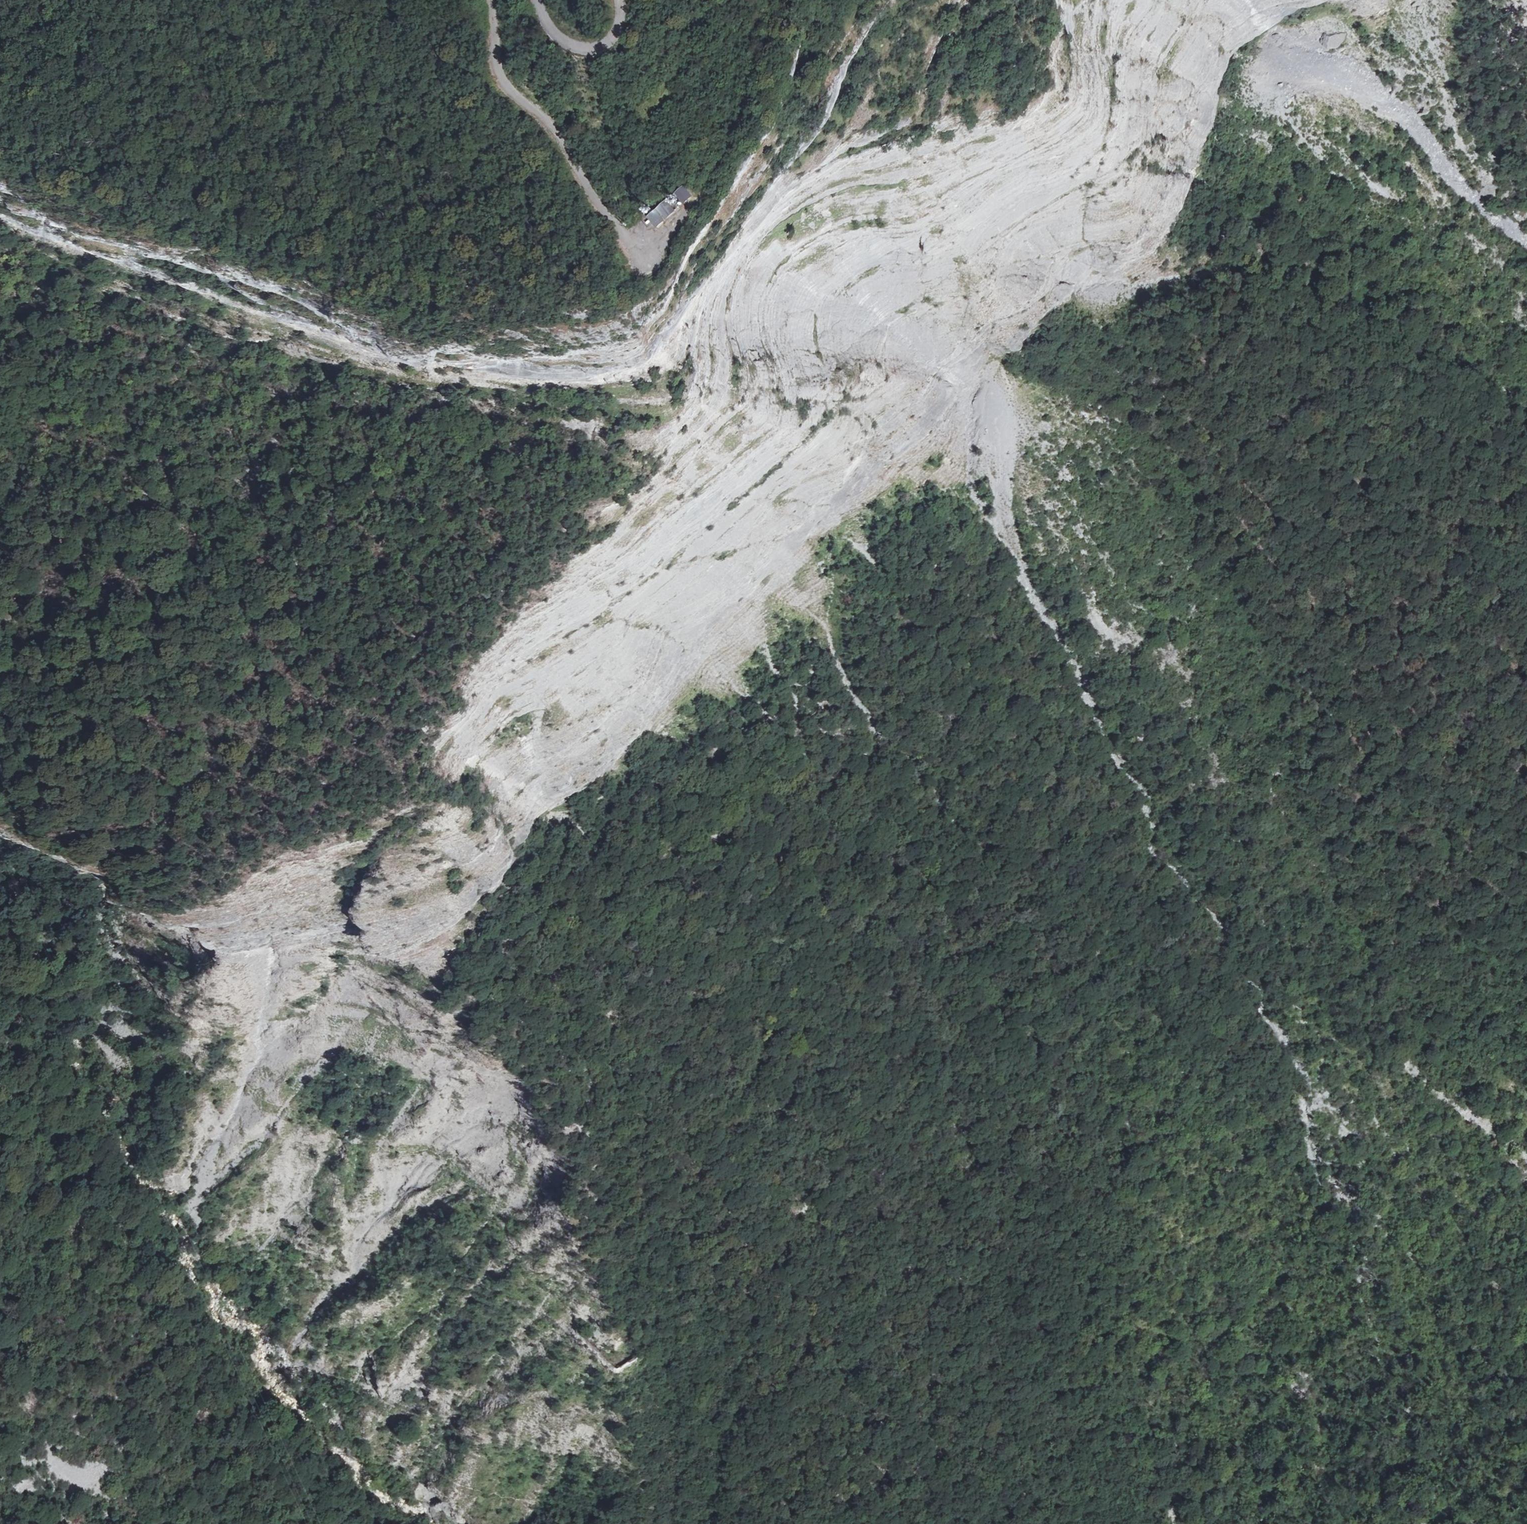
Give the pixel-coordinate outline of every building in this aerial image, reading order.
[(694,198),(684,185),(676,194),(685,205),(694,198)] [(676,211),(666,201),(648,217),(657,228),(676,211)] [(793,688),(792,708),(800,708),(801,689),(793,688)]
